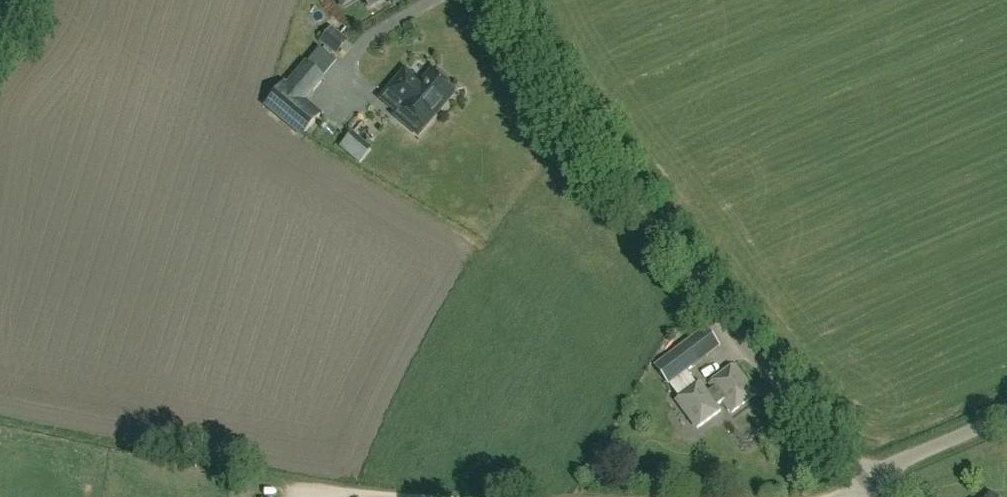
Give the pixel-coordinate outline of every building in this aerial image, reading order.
[(267,105),(303,136),(321,115),(304,101),(324,78),(307,64),(288,87),(285,84),(267,105)] [(435,74),(432,72),(422,84),(406,71),(383,98),(422,131),(455,91),(447,84),(449,82),(449,78),(441,71),(437,71),(435,74)] [(668,386),(706,358),(692,339),(653,367),(668,386)] [(700,383),(676,400),(697,428),(720,411),(716,405),(723,401),(732,413),(757,394),(735,365),(710,383),(715,389),(708,394),(700,383)]
